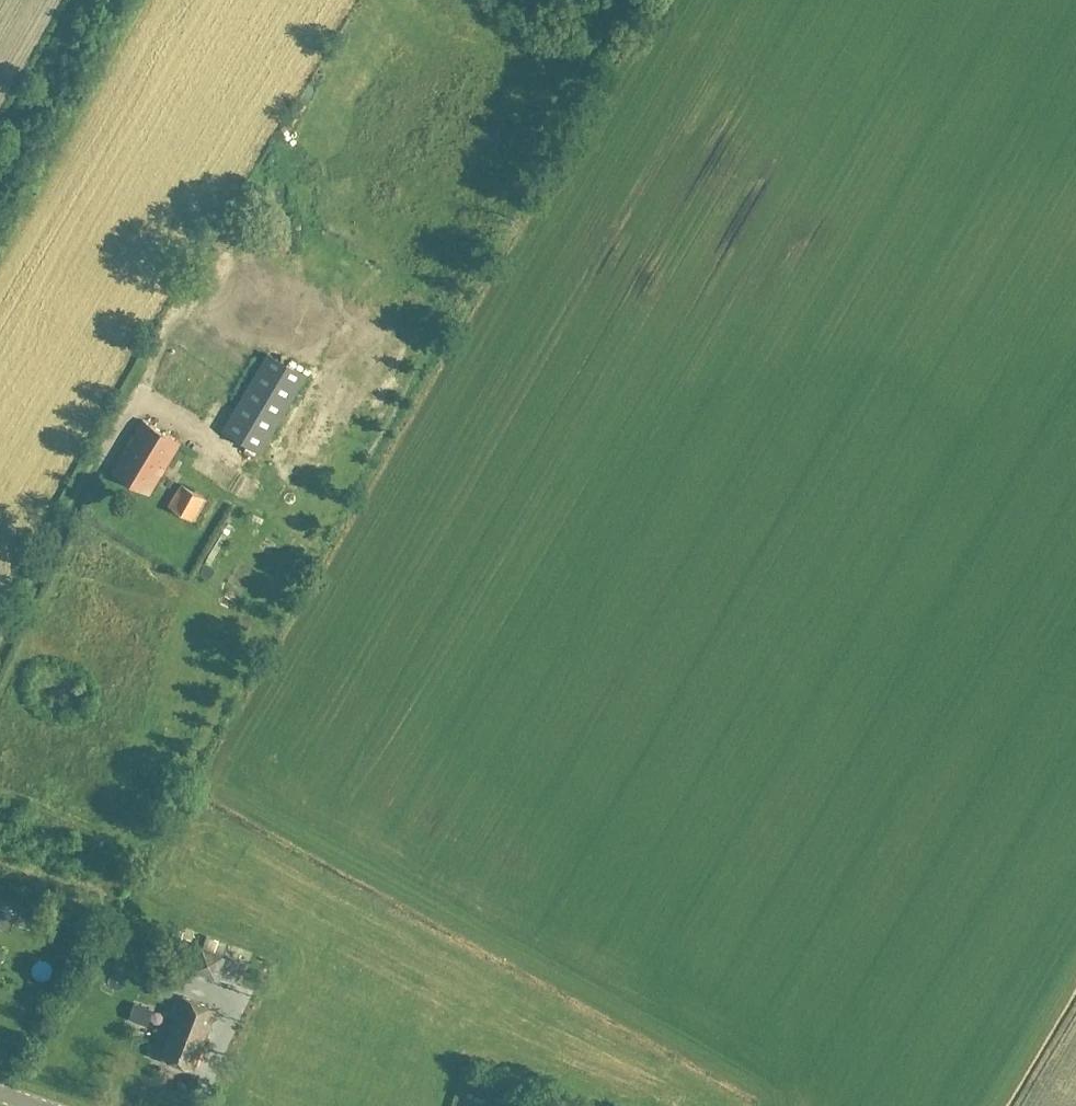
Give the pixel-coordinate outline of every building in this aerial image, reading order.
[(265,353),(218,431),(234,440),(259,455),(306,378),(265,353)] [(149,496),(180,444),(141,421),(111,474),(149,496)] [(191,524),(205,501),(180,486),(166,509),(191,524)] [(236,987),(244,965),(222,956),(226,945),(205,937),(202,947),(180,940),(171,963),(236,987)] [(193,1070),(216,1010),(183,997),(160,1057),(193,1070)] [(516,1096),(499,1091),(495,1104),(503,1105),(513,1105),(516,1096)]
